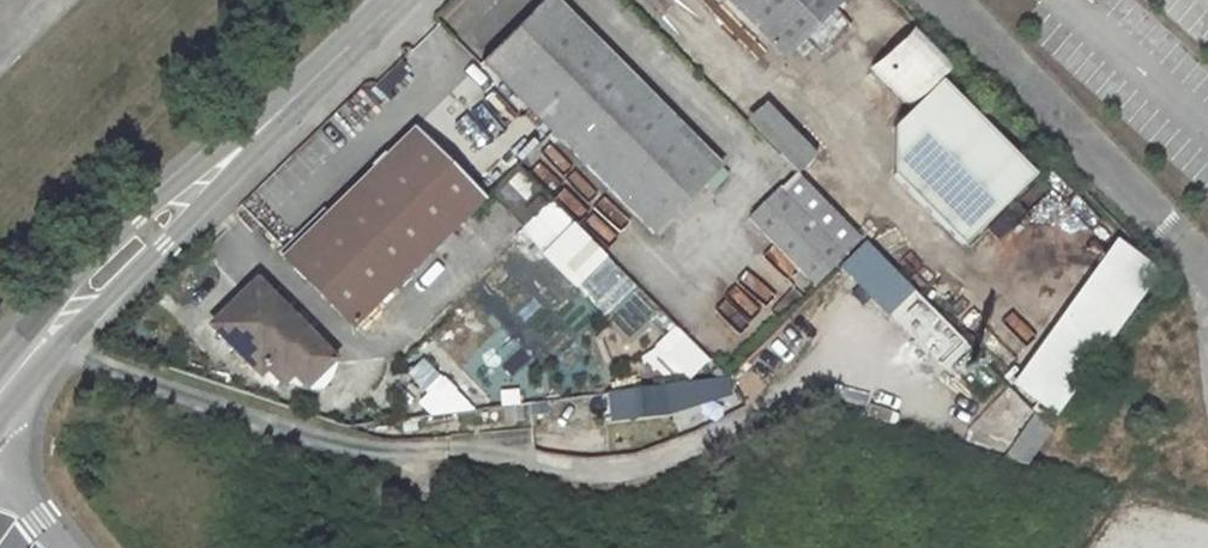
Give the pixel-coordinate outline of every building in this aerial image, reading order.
[(553,0),(544,0),(482,63),(653,234),(706,181),(713,189),(727,175),(553,0)] [(843,0),(726,0),(784,59),(794,48),(805,37),(819,24),(834,9),(843,0)] [(851,27),(834,9),(819,24),(836,41),(851,27)] [(836,41),(819,24),(805,37),(811,44),(822,54),(836,41)] [(794,48),(801,54),(811,44),(805,37),(794,48)] [(1034,176),(955,97),(912,138),(892,175),(962,247),(1034,176)] [(817,155),(765,102),(743,121),(797,175),(817,155)] [(482,201),(412,129),(283,256),(353,327),(482,201)] [(551,200),(517,165),(489,193),(524,226),(551,200)] [(812,285),(858,237),(795,173),(748,219),(812,285)] [(573,221),(559,235),(566,242),(580,229),(573,221)] [(1153,266),(1118,242),(1013,388),(1050,414),(1153,266)] [(913,291),(866,244),(843,266),(862,284),(890,312),(913,291)] [(282,381),(292,371),(305,384),(331,359),(331,358),(256,282),(213,325),(259,373),(265,367),(282,381)] [(872,294),(862,284),(852,294),(862,304),(872,294)] [(930,356),(947,341),(930,322),(913,336),(930,356)] [(743,365),(750,373),(760,362),(753,356),(743,365)] [(292,371),(282,381),(308,395),(321,390),(328,379),(335,363),(331,359),(305,384),(292,371)] [(610,419),(670,411),(726,393),(724,379),(607,395),(610,419)] [(1050,431),(1034,415),(1004,459),(1027,465),(1050,431)]
